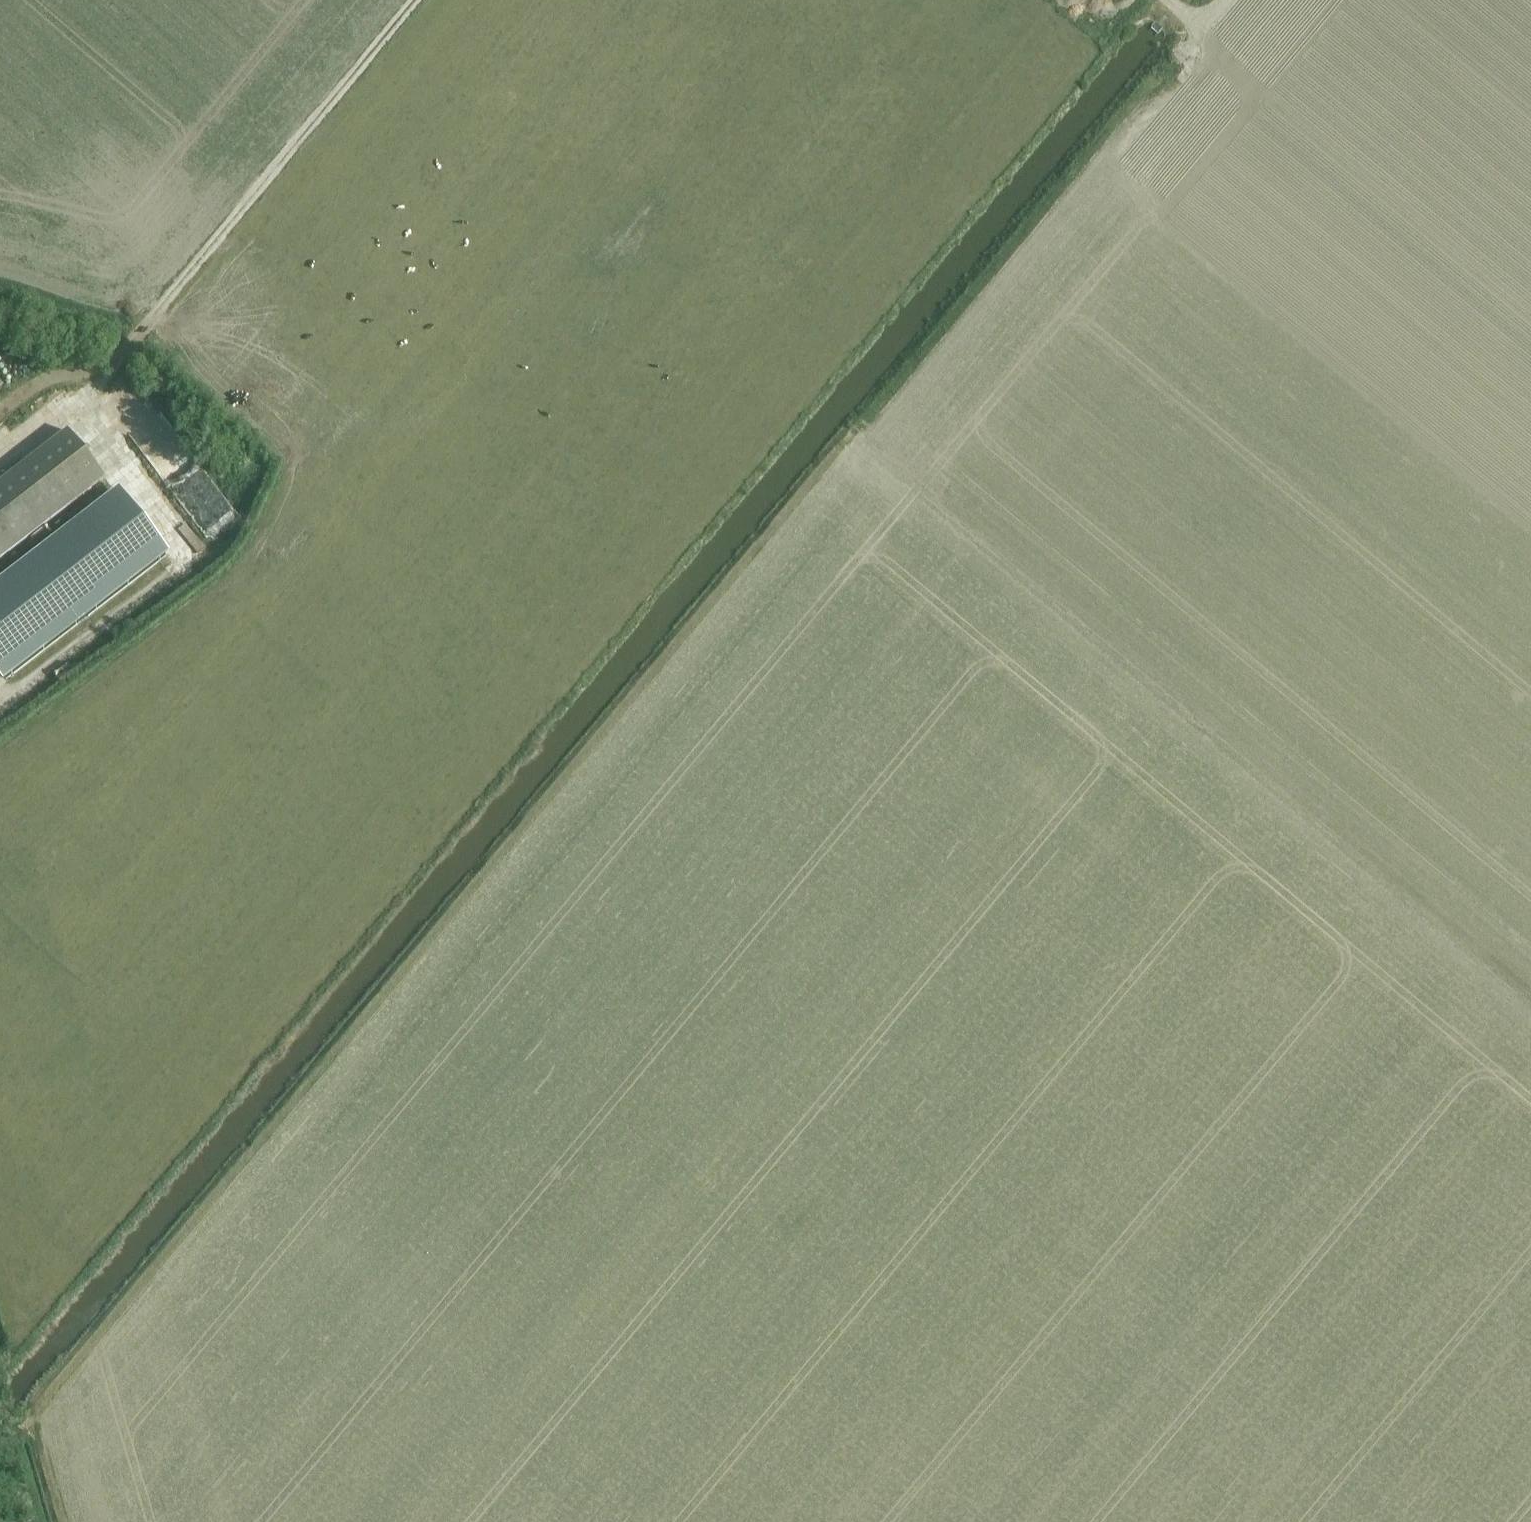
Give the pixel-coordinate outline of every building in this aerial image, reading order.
[(103,477),(67,429),(0,481),(0,557),(103,477)] [(0,582),(0,672),(6,680),(165,557),(116,493),(0,582)]
